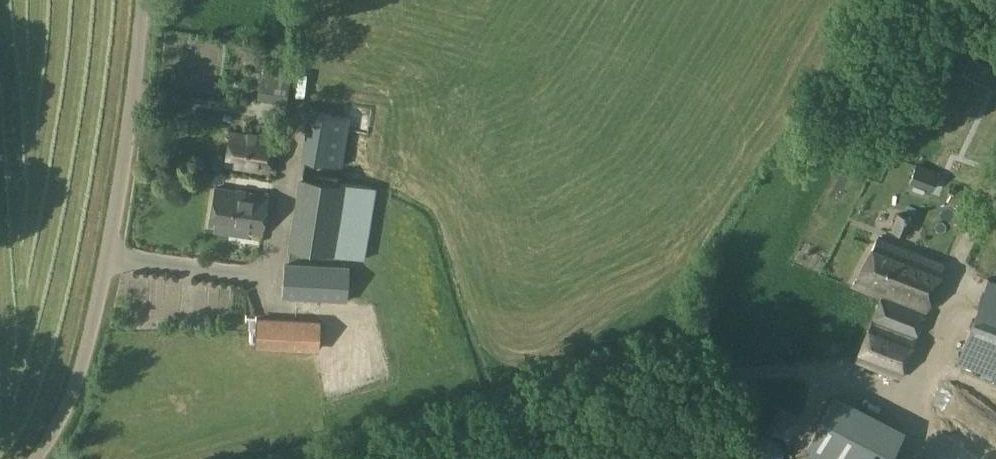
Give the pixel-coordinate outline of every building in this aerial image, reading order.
[(243,56),(245,47),(237,46),(235,54),(243,56)] [(259,101),(285,105),(286,106),(291,70),(264,65),(259,101)] [(300,160),(340,166),(348,117),(308,111),(300,160)] [(229,132),(224,167),(269,174),(274,139),(229,132)] [(301,175),(289,247),(349,257),(359,258),(365,259),(376,188),(371,187),(339,182),(301,175)] [(248,238),(249,232),(262,234),(268,197),(216,189),(210,226),(214,226),(213,233),(248,238)] [(891,232),(905,237),(915,209),(901,205),(891,232)] [(879,298),(923,315),(943,265),(875,239),(855,288),(879,298)] [(348,295),(350,269),(285,266),(282,300),(334,302),(333,307),(348,307),(348,295)] [(988,280),(955,363),(995,379),(995,284),(988,280)] [(923,315),(879,298),(871,320),(915,337),(923,315)] [(256,318),(256,322),(255,331),(254,349),(318,353),(320,322),(256,318)] [(899,378),(915,337),(871,320),(855,361),(899,378)] [(958,386),(943,404),(977,432),(992,413),(958,386)] [(837,395),(809,448),(831,458),(893,458),(908,431),(837,395)] [(773,429),(791,436),(796,421),(779,415),(773,429)] [(760,458),(776,458),(785,454),(773,435),(753,447),(760,458)]
